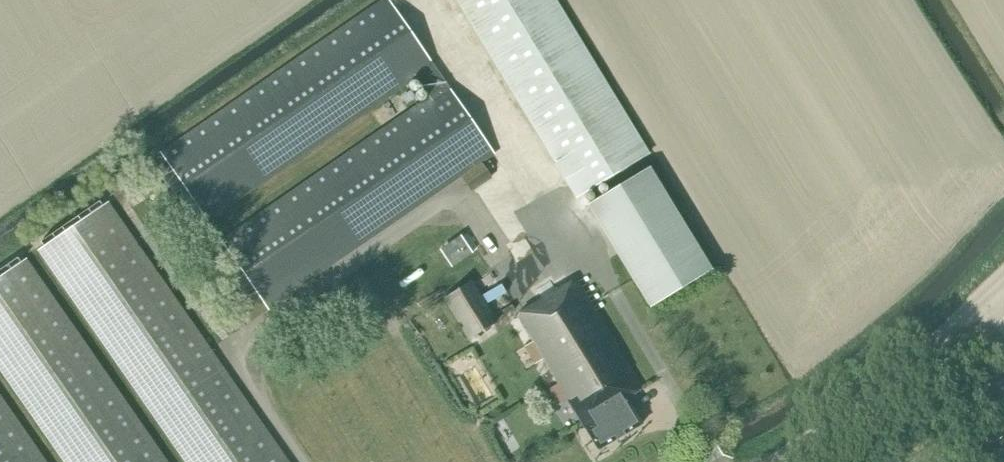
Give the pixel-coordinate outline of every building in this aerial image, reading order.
[(493,154),(438,74),(388,0),(380,0),(160,150),(208,220),(424,73),(428,80),(436,91),(316,172),(220,238),(268,308),(493,154)] [(557,0),(455,0),(576,198),(650,154),(557,0)] [(482,164),(462,177),(471,191),(491,178),(482,164)] [(591,202),(654,305),(712,269),(650,166),(591,202)] [(107,204),(40,250),(185,461),(287,461),(107,204)] [(440,251),(451,267),(471,253),(460,237),(440,251)] [(25,260),(0,278),(0,368),(65,461),(167,461),(25,260)] [(641,389),(575,279),(516,315),(598,450),(642,424),(626,398),(641,389)] [(444,297),(462,328),(456,332),(462,343),(468,339),(495,323),(470,281),(444,297)] [(0,399),(0,461),(43,461),(0,399)]
